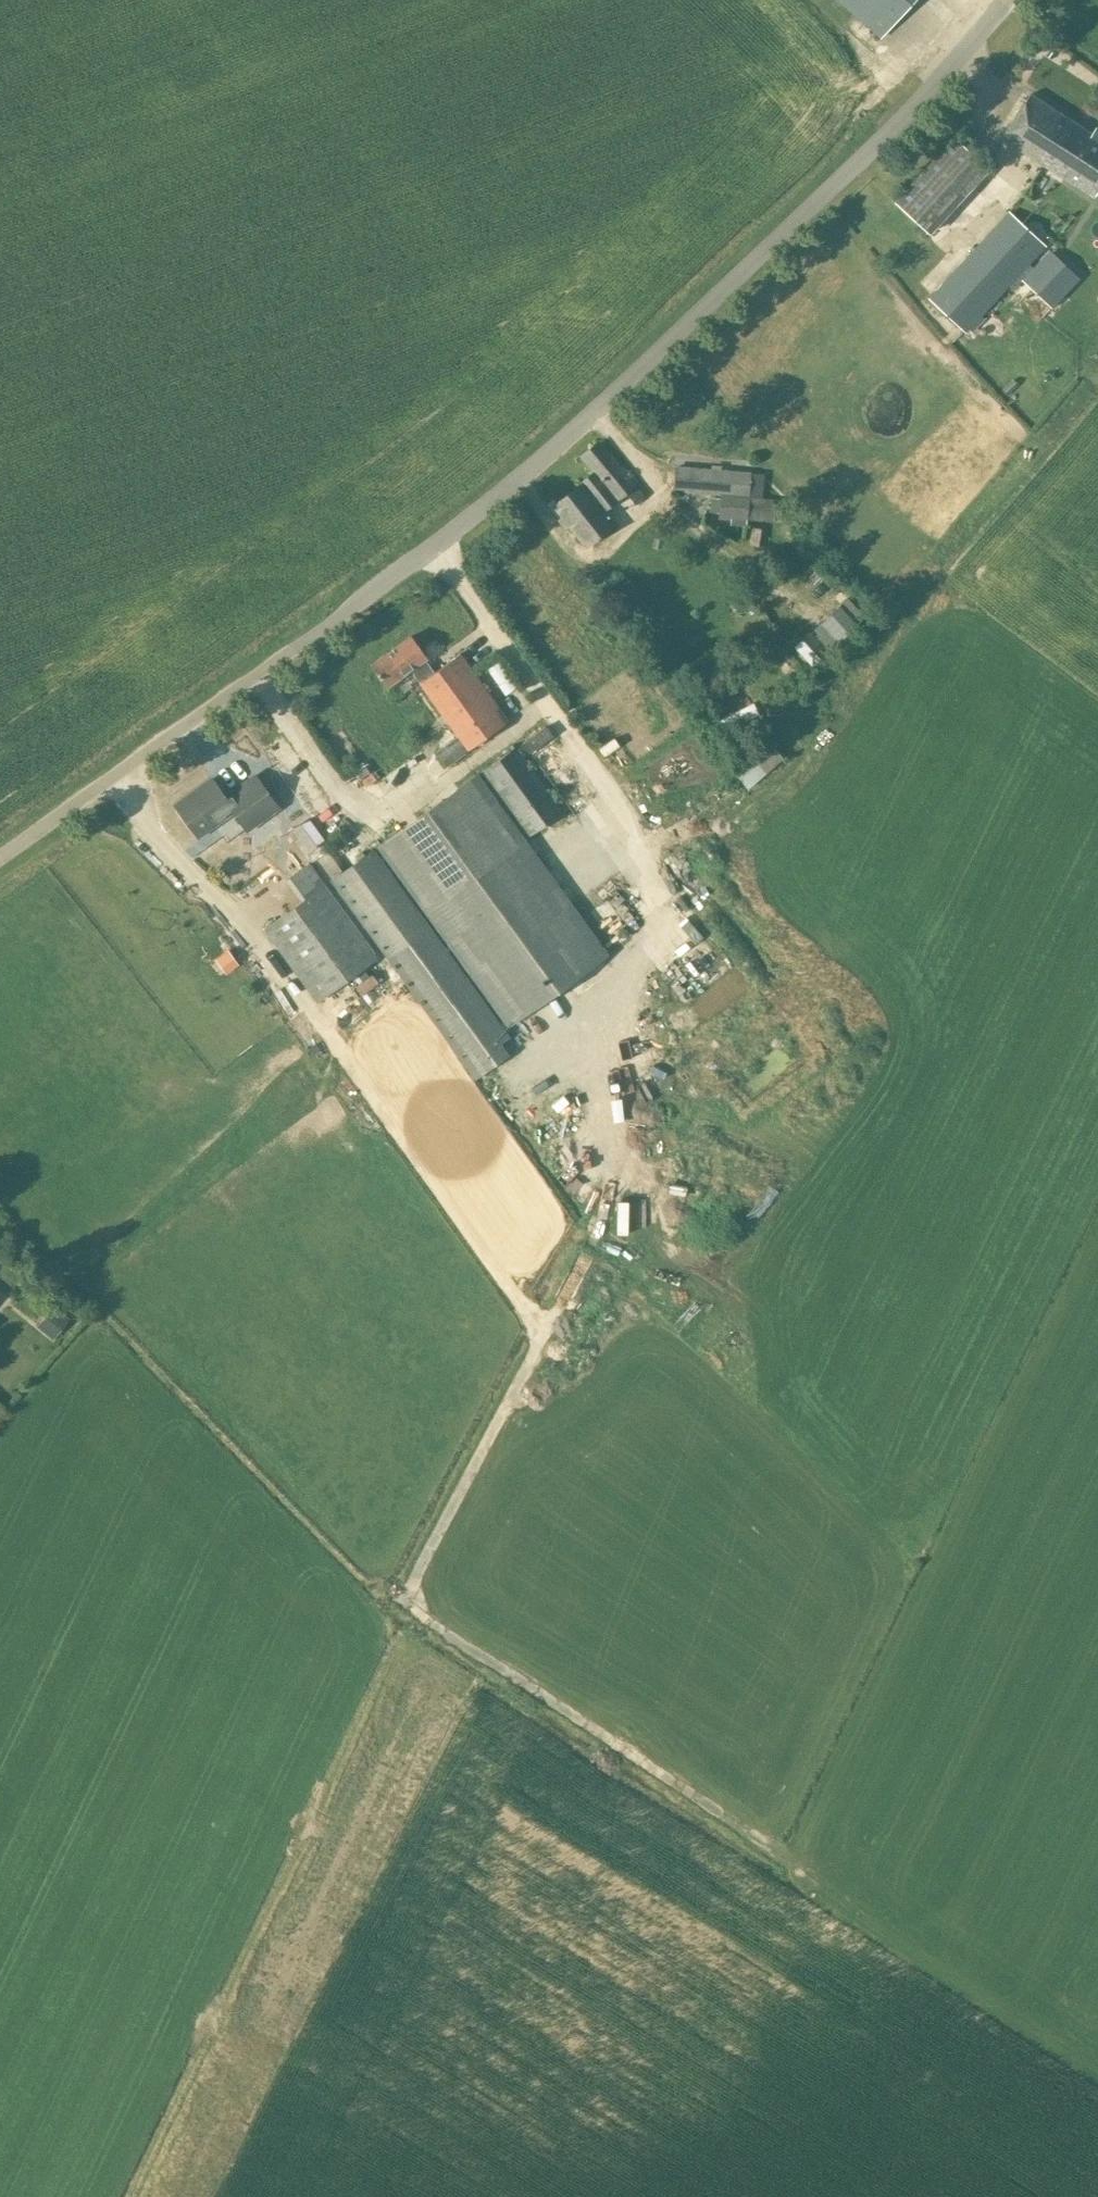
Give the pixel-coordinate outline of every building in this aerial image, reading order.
[(915,0),(836,0),(881,39),(915,0)] [(1078,185),(1095,195),(1097,191),(1097,129),(1096,127),(1092,134),(1030,95),(1002,139),(1077,187),(1078,185)] [(929,236),(990,170),(954,137),(894,203),(929,236)] [(931,295),(927,299),(964,331),(966,332),(968,330),(983,314),(1008,286),(1029,263),(1045,245),(1008,211),(931,295)] [(1033,266),(1021,279),(1022,280),(1052,308),(1069,290),(1053,275),(1060,268),(1045,253),(1033,266)] [(1013,380),(1002,390),(1007,395),(1018,385),(1013,380)] [(613,525),(603,514),(635,488),(599,444),(581,458),(594,474),(554,507),(586,547),(613,525)] [(754,473),(675,466),(673,491),(721,495),(721,498),(711,497),(710,512),(719,513),(719,519),(731,520),(731,525),(746,526),(747,519),(772,521),(774,499),(761,498),(762,491),(752,490),(754,473)] [(856,595),(815,625),(831,647),(872,618),(856,595)] [(387,688),(411,671),(419,683),(418,684),(468,752),(505,724),(494,709),(499,706),(461,653),(435,672),(426,660),(427,659),(411,636),(370,665),(387,688)] [(794,711),(791,688),(765,692),(768,714),(794,711)] [(547,724),(524,741),(534,754),(557,737),(547,724)] [(747,791),(783,761),(767,742),(731,772),(747,791)] [(481,771),(529,837),(563,812),(516,746),(481,771)] [(175,806),(197,836),(232,811),(245,830),(276,807),(254,777),(233,793),(219,791),(211,780),(175,806)] [(604,957),(476,777),(377,847),(505,1027),(604,957)] [(345,870),(343,871),(329,852),(318,859),(332,879),(331,880),(472,1079),(503,1057),(495,1046),(504,1040),(370,852),(357,861),(352,853),(340,862),(345,870)] [(378,959),(325,884),(309,863),(285,880),(301,902),(263,929),(317,1004),(378,959)] [(228,972),(242,963),(231,947),(218,956),(228,972)] [(52,1304),(39,1326),(58,1337),(71,1316),(52,1304)]
